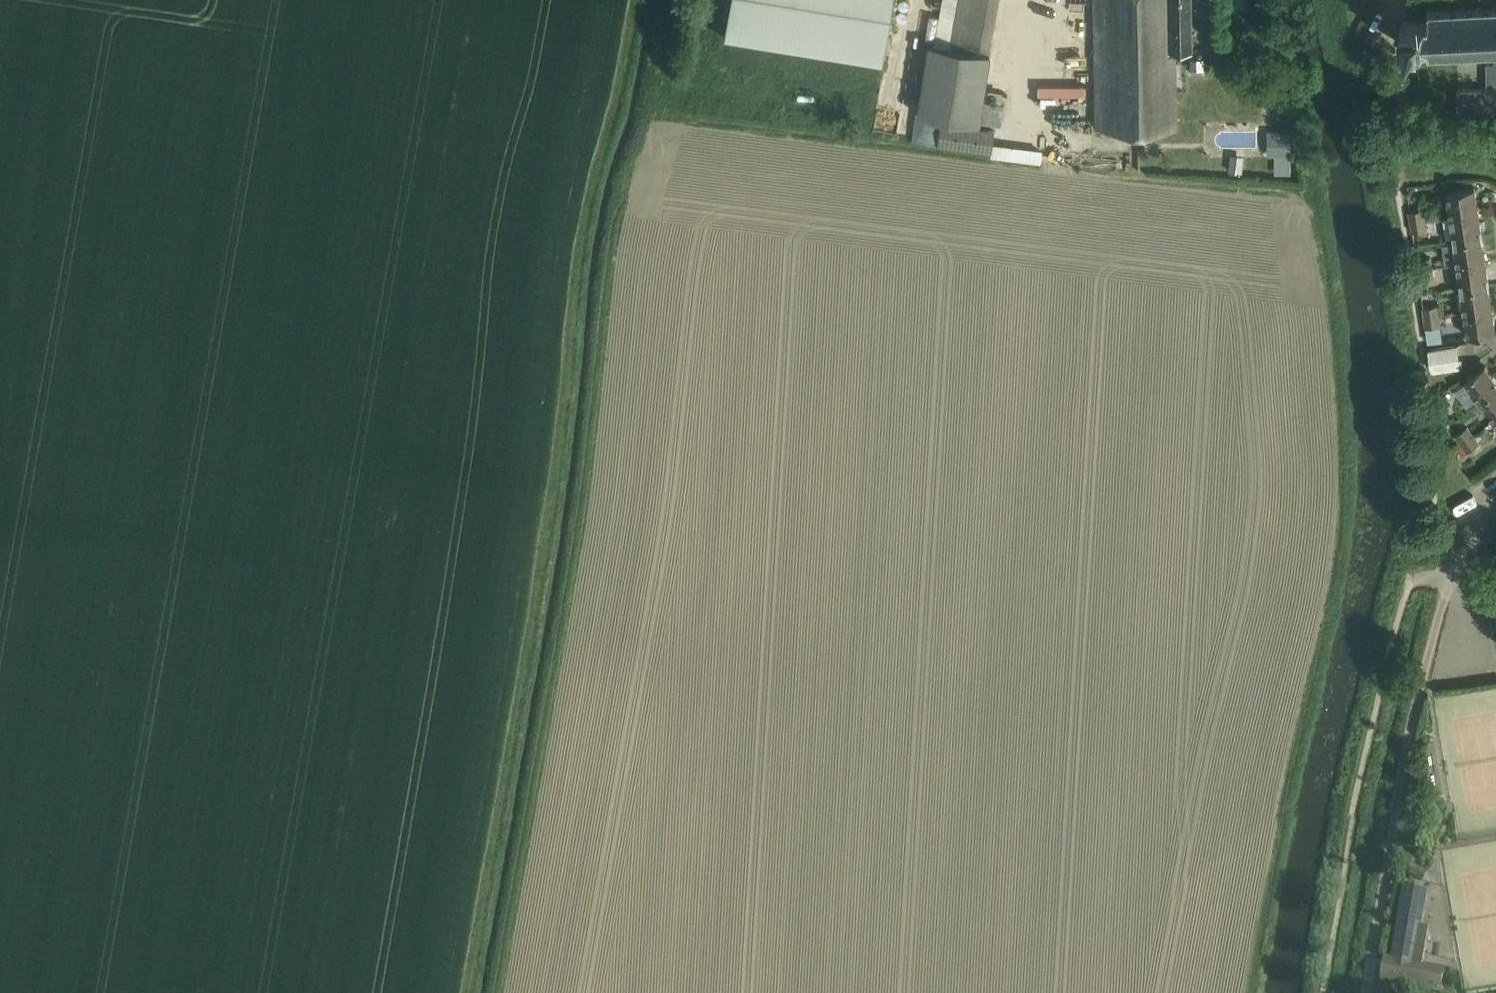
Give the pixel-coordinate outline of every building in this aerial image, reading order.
[(893,0),(732,0),(726,37),(883,62),(893,0)] [(1002,0),(943,0),(933,44),(927,43),(916,114),(912,143),(991,154),(994,129),(943,122),(943,119),(980,125),(1002,127),(1006,105),(1008,105),(1010,94),(987,90),(993,54),(1002,0)] [(1097,127),(1177,127),(1176,50),(1192,50),(1191,0),(1097,0),(1097,127)] [(1494,7),(1494,10),(1481,10),(1481,7),(1478,7),(1478,10),(1465,10),(1465,8),(1462,8),(1462,11),(1449,11),(1449,8),(1446,8),(1446,11),(1433,11),(1433,9),(1430,9),(1430,12),(1427,12),(1427,14),(1430,14),(1430,19),(1427,22),(1411,23),(1407,19),(1404,22),(1408,26),(1409,42),(1405,46),(1408,49),(1411,45),(1428,45),(1430,47),(1430,53),(1428,53),(1428,56),(1430,56),(1430,59),(1434,59),(1434,55),(1447,55),(1447,58),(1450,58),(1450,55),(1462,54),(1462,57),(1465,57),(1465,54),(1479,54),(1479,57),(1482,57),(1482,54),(1495,53),(1495,63),(1488,63),(1488,89),(1459,90),(1459,115),(1495,115),(1495,119),(1495,6),(1494,7)] [(1292,130),(1275,130),(1275,156),(1292,156),(1292,130)] [(992,154),(991,156),(993,156),(1042,162),(1043,149),(993,143),(992,154)] [(1232,154),(1229,170),(1243,172),(1245,156),(1232,154)] [(1452,214),(1480,211),(1476,188),(1449,192),(1452,214)] [(1413,232),(1428,231),(1427,220),(1426,210),(1410,212),(1413,232)] [(1456,240),(1483,236),(1480,211),(1452,214),(1456,240)] [(1459,261),(1486,258),(1483,236),(1456,240),(1459,261)] [(1420,281),(1436,279),(1433,258),(1417,260),(1420,281)] [(1462,286),(1490,282),(1486,258),(1459,261),(1462,286)] [(1466,310),(1493,307),(1490,282),(1462,286),(1466,310)] [(1443,326),(1441,316),(1440,305),(1423,307),(1429,344),(1447,341),(1445,326),(1443,326)] [(1466,310),(1469,337),(1495,333),(1495,326),(1493,307),(1466,310)] [(1434,371),(1461,367),(1458,347),(1431,351),(1434,371)] [(1495,388),(1495,379),(1486,366),(1466,380),(1480,399),(1495,388)] [(1495,420),(1495,388),(1480,399),(1495,420)] [(1445,397),(1431,407),(1438,416),(1452,406),(1445,397)] [(1468,454),(1482,444),(1469,427),(1456,437),(1468,454)] [(1429,930),(1421,929),(1428,894),(1403,890),(1390,961),(1384,960),(1380,983),(1431,992),(1439,992),(1443,970),(1423,967),(1429,930)]
